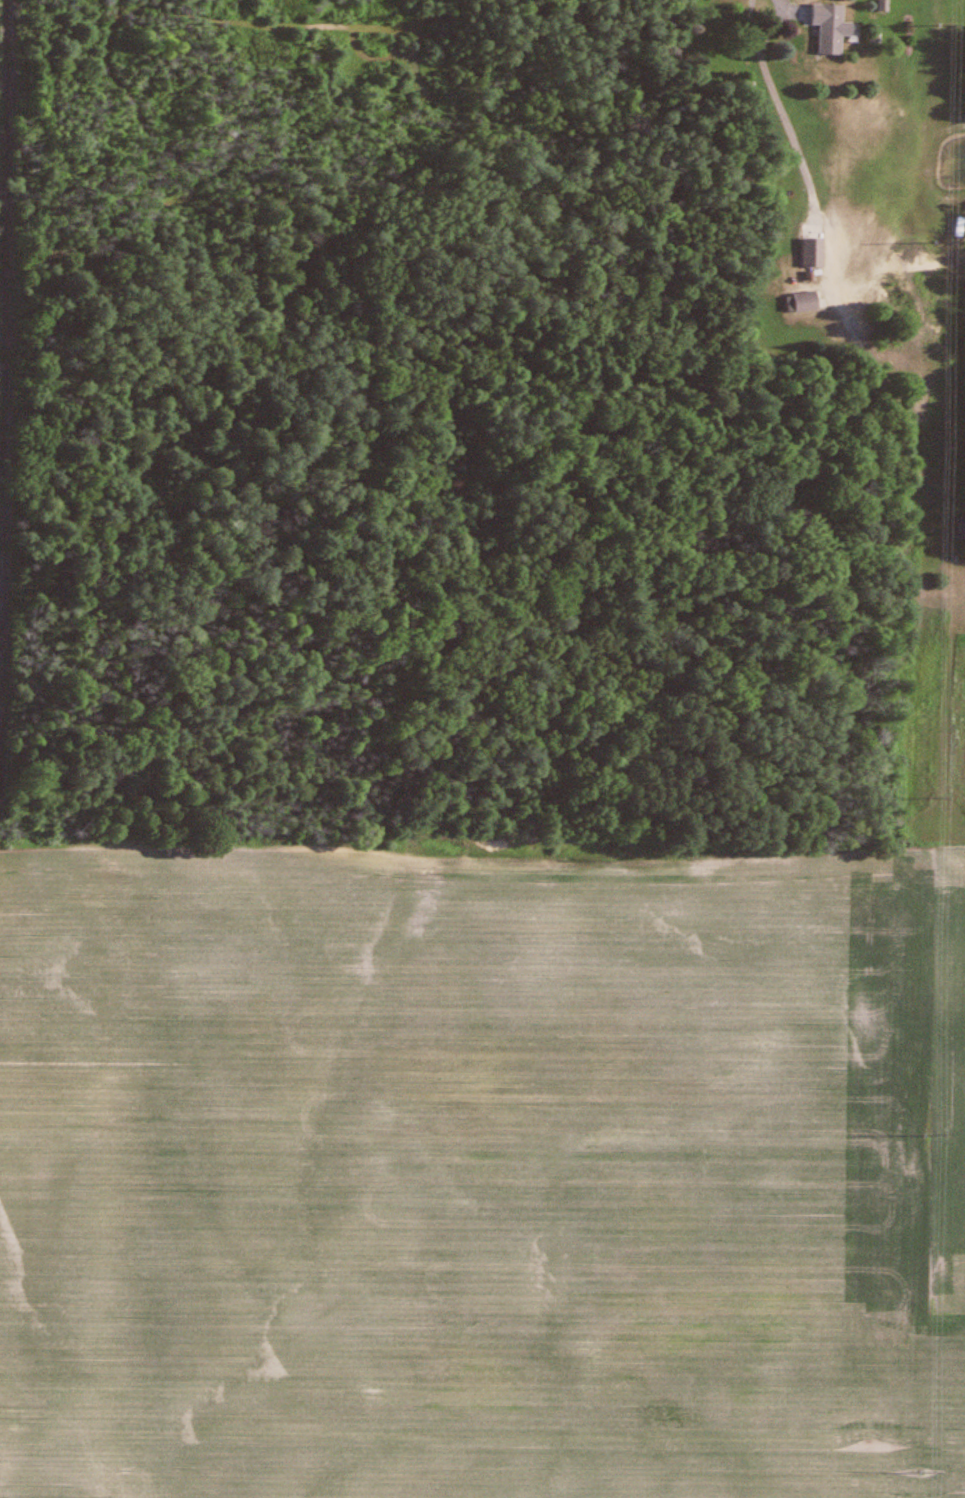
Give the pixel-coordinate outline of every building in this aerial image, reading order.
[(841,24),(841,6),(809,5),(809,25),(817,26),(817,57),(840,57),(840,37),(850,38),(850,24),(841,24)] [(823,269),(823,239),(801,239),(801,269),(823,269)] [(784,296),(787,315),(818,311),(816,293),(784,296)]
